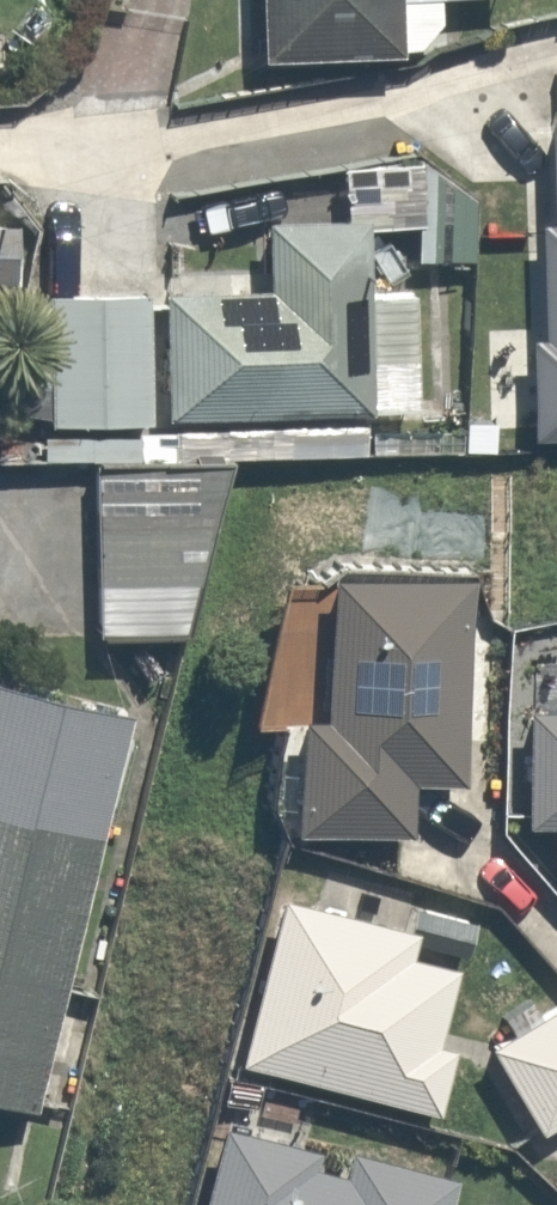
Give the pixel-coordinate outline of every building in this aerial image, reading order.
[(271,63),(409,61),(409,53),(423,53),(446,27),(445,0),(462,0),(269,0),(271,63)] [(25,286),(26,222),(0,221),(0,286),(25,286)] [(264,291),(164,292),(165,426),(374,424),(372,221),(263,222),(264,291)] [(537,446),(556,446),(556,228),(547,228),(551,343),(533,344),(537,446)] [(152,427),(154,286),(50,285),(49,426),(152,427)] [(181,638),(212,470),(88,477),(98,643),(181,638)] [(413,778),(464,780),(469,568),(327,563),(320,710),(299,709),(295,829),(411,832),(413,778)] [(0,677),(0,1101),(34,1110),(142,716),(0,677)] [(528,705),(525,821),(552,822),(551,863),(556,863),(556,706),(528,705)] [(436,1108),(452,1044),(437,1040),(457,963),(410,952),(417,927),(281,891),(237,1055),(436,1108)] [(487,1041),(540,1127),(556,1117),(556,1001),(540,1011),(532,997),(502,1015),(510,1027),(487,1041)] [(456,1174),(352,1148),(346,1171),(312,1163),(318,1145),(222,1120),(198,1204),(448,1204),(456,1174)]
